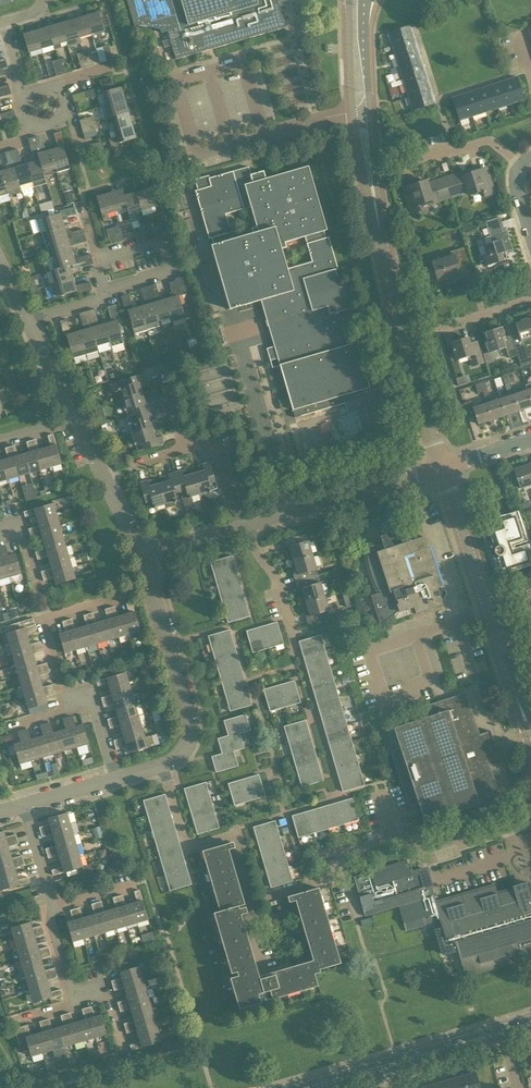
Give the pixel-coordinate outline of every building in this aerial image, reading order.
[(134,28),(142,26),(160,30),(161,33),(167,32),(169,40),(168,41),(169,45),(170,45),(175,60),(285,27),(279,6),(290,3),(289,0),(126,0),(134,28)] [(86,16),(91,34),(104,30),(99,12),(86,16)] [(73,20),(79,38),(91,34),(86,16),(73,20)] [(79,38),(73,20),(61,23),(66,41),(66,42),(67,47),(80,43),(78,38),(79,38)] [(60,43),(66,42),(66,41),(61,23),(49,27),(54,45),(53,45),(55,50),(61,48),(60,43)] [(410,25),(387,33),(390,41),(393,40),(395,45),(392,46),(415,39),(413,33),(410,34),(409,31),(412,30),(410,25)] [(36,31),(41,49),(53,45),(54,45),(49,27),(36,31)] [(41,49),(36,31),(23,35),(28,53),(41,49)] [(415,39),(392,46),(394,54),(397,53),(399,57),(396,58),(396,59),(419,51),(417,46),(414,47),(414,44),(416,43),(415,39)] [(113,60),(109,45),(102,47),(107,62),(113,60)] [(156,47),(151,48),(154,61),(160,59),(156,47)] [(83,52),(87,67),(94,65),(89,50),(83,52)] [(419,51),(396,59),(398,67),(401,66),(403,70),(400,71),(400,72),(423,64),(421,59),(418,59),(418,57),(420,56),(419,51)] [(87,67),(83,52),(77,54),(81,69),(87,67)] [(58,60),(62,74),(68,73),(64,58),(58,60)] [(62,74),(58,60),(52,62),(56,76),(62,74)] [(423,64),(400,72),(403,80),(406,79),(407,83),(404,84),(427,77),(425,72),(423,72),(422,70),(424,69),(423,64)] [(43,80),(39,65),(32,67),(37,82),(43,80)] [(427,77),(404,84),(407,93),(410,92),(411,96),(408,97),(431,90),(429,84),(427,85),(426,82),(428,82),(427,77)] [(524,100),(517,77),(511,79),(512,81),(509,82),(508,80),(504,81),(511,104),(510,101),(514,100),(515,103),(524,100)] [(98,82),(99,87),(101,87),(101,88),(112,85),(110,78),(98,82)] [(491,85),(498,108),(497,105),(502,104),(503,107),(511,104),(504,81),(498,83),(499,85),(496,86),(495,84),(491,85)] [(478,89),(485,112),(486,112),(485,109),(489,108),(490,111),(498,108),(491,85),(485,87),(486,90),(483,90),(482,88),(478,89)] [(106,105),(124,100),(121,87),(103,93),(101,88),(101,87),(99,87),(72,95),(74,102),(98,95),(99,99),(102,100),(105,99),(106,105)] [(465,94),(472,116),(473,116),(472,113),(476,112),(477,115),(485,112),(478,89),(472,91),(473,94),(470,95),(470,92),(465,94)] [(412,110),(435,103),(433,97),(431,98),(430,95),(432,94),(431,90),(408,97),(411,105),(414,104),(415,109),(412,110)] [(452,98),(459,121),(460,120),(459,117),(463,116),(464,119),(472,116),(465,94),(460,95),(460,98),(458,99),(457,96),(452,98)] [(124,100),(106,105),(106,106),(100,108),(104,120),(106,119),(110,118),(128,113),(124,100)] [(0,120),(1,122),(16,118),(14,110),(0,114),(0,120)] [(114,131),(132,125),(128,113),(110,118),(106,119),(110,132),(114,130),(114,131)] [(81,127),(96,123),(94,116),(79,120),(81,127)] [(83,133),(97,129),(100,128),(98,122),(96,123),(81,127),(83,133)] [(132,125),(114,131),(116,137),(109,140),(112,152),(119,150),(118,144),(136,138),(132,125)] [(54,134),(58,149),(50,151),(57,172),(69,169),(63,147),(65,146),(61,132),(54,134)] [(44,146),(40,144),(38,136),(28,139),(32,151),(36,150),(38,154),(37,155),(39,161),(40,161),(43,172),(45,176),(57,172),(50,151),(45,152),(44,146)] [(88,152),(103,148),(101,141),(87,146),(88,152)] [(20,186),(32,182),(27,164),(22,166),(17,149),(10,151),(20,186)] [(36,150),(32,151),(35,162),(27,164),(32,182),(33,187),(46,184),(45,179),(45,176),(43,172),(40,161),(39,161),(37,155),(38,154),(36,150)] [(20,186),(10,151),(5,153),(10,169),(2,172),(8,194),(9,196),(21,192),(19,186),(20,186)] [(293,410),(295,418),(301,416),(344,403),(348,414),(383,404),(375,377),(367,380),(347,309),(352,300),(348,285),(340,288),(331,257),(334,256),(328,237),(326,238),(324,231),(326,230),(308,166),(265,179),(263,171),(250,174),(248,167),(209,178),(208,175),(194,179),(197,190),(195,191),(208,238),(211,238),(213,245),(211,246),(229,309),(253,302),(266,349),(270,360),(278,358),(293,410)] [(486,168),(477,171),(473,172),(472,169),(450,176),(450,179),(445,181),(450,197),(467,192),(468,195),(483,190),(485,196),(494,193),(486,168)] [(2,172),(0,172),(0,196),(8,194),(2,172)] [(169,192),(184,188),(181,176),(165,180),(169,192)] [(450,197),(445,181),(440,183),(439,180),(427,184),(427,181),(402,189),(409,213),(419,210),(418,204),(432,200),(433,203),(450,197)] [(136,192),(142,210),(154,206),(149,188),(136,192)] [(109,193),(115,211),(127,208),(124,196),(122,190),(109,193)] [(65,201),(66,205),(73,204),(71,199),(69,191),(63,192),(65,201)] [(124,196),(127,208),(131,221),(135,220),(135,212),(142,210),(136,192),(124,196)] [(115,211),(109,193),(97,197),(104,221),(109,220),(107,214),(115,211)] [(40,211),(54,207),(52,200),(38,203),(40,211)] [(74,207),(59,211),(44,215),(45,218),(38,220),(37,222),(40,233),(42,233),(64,226),(62,218),(76,214),(74,207)] [(488,255),(483,256),(486,266),(507,259),(505,252),(512,250),(509,238),(506,230),(504,231),(500,218),(486,223),(489,235),(492,243),(485,245),(488,255)] [(157,237),(163,236),(168,234),(167,231),(162,232),(159,221),(153,223),(157,237)] [(133,229),(133,228),(132,222),(125,224),(129,239),(136,237),(133,229)] [(145,240),(150,238),(145,223),(139,225),(145,240)] [(45,245),(85,234),(83,229),(66,234),(64,226),(42,233),(45,245)] [(133,228),(133,229),(136,237),(137,243),(144,241),(139,227),(133,228)] [(110,244),(116,242),(112,228),(106,230),(110,244)] [(49,258),(72,251),(70,246),(87,241),(85,234),(45,245),(49,258)] [(461,274),(460,271),(472,267),(466,247),(450,252),(451,255),(431,262),(437,282),(461,274)] [(33,256),(32,250),(21,253),(23,258),(33,256)] [(57,269),(69,266),(75,264),(80,262),(81,267),(93,264),(90,254),(74,259),(72,251),(49,258),(53,270),(57,269)] [(51,271),(55,283),(55,284),(73,278),(70,270),(81,267),(80,262),(75,264),(69,266),(57,269),(53,270),(51,271)] [(89,282),(75,286),(73,278),(55,284),(55,283),(49,285),(53,298),(76,291),(77,293),(92,289),(89,282)] [(162,284),(166,299),(165,299),(170,317),(172,322),(184,318),(183,314),(183,313),(178,295),(180,295),(175,278),(168,280),(169,282),(162,284)] [(148,286),(158,321),(170,317),(165,299),(160,301),(155,284),(148,286)] [(140,307),(147,330),(160,326),(158,321),(148,286),(140,288),(145,305),(140,307)] [(125,311),(127,310),(134,333),(147,330),(140,307),(133,309),(128,294),(121,296),(125,311)] [(107,307),(111,322),(104,324),(109,342),(108,342),(110,347),(123,343),(117,320),(119,320),(115,305),(107,307)] [(97,346),(108,342),(109,342),(104,324),(99,325),(94,308),(86,310),(97,346)] [(79,331),(86,355),(98,351),(96,346),(97,346),(86,310),(79,313),(84,330),(79,331)] [(530,363),(530,356),(529,357),(524,341),(530,339),(530,318),(528,319),(528,318),(520,320),(521,321),(515,323),(518,333),(511,335),(517,355),(520,367),(530,363)] [(59,321),(64,336),(61,336),(63,343),(68,342),(73,358),(86,355),(79,331),(71,334),(67,319),(59,321)] [(497,351),(505,348),(508,358),(517,355),(511,335),(505,337),(502,327),(484,333),(487,342),(485,343),(488,352),(483,354),(486,365),(493,362),(498,354),(497,351)] [(468,338),(451,343),(456,359),(468,356),(470,360),(469,360),(471,367),(484,363),(479,345),(471,348),(468,338)] [(122,399),(142,394),(139,385),(145,383),(143,374),(109,384),(111,390),(114,392),(119,391),(122,399)] [(492,384),(490,380),(484,382),(484,381),(480,383),(482,392),(485,400),(490,399),(490,398),(490,397),(488,392),(487,390),(486,386),(492,384)] [(510,396),(515,412),(530,407),(524,391),(510,396)] [(142,394),(122,399),(127,417),(153,409),(150,400),(144,402),(142,394)] [(500,399),(505,415),(515,412),(510,396),(500,399)] [(288,397),(280,400),(283,410),(291,408),(288,397)] [(486,403),(491,420),(505,415),(500,399),(486,403)] [(491,420),(486,403),(473,408),(471,401),(463,403),(468,419),(475,417),(478,424),(491,420)] [(95,408),(97,415),(104,412),(102,406),(95,408)] [(153,409),(127,417),(132,434),(152,428),(149,419),(155,418),(153,409)] [(152,428),(132,434),(137,451),(163,444),(160,434),(154,436),(152,428)] [(47,435),(50,446),(45,448),(50,467),(61,464),(53,434),(47,435)] [(50,467),(45,448),(39,449),(36,439),(31,440),(33,447),(39,470),(50,467)] [(39,470),(33,447),(31,440),(26,442),(29,452),(23,454),(29,473),(39,470)] [(29,473),(23,454),(17,456),(14,445),(10,447),(18,476),(29,473)] [(18,476),(10,447),(5,448),(8,458),(2,460),(7,479),(18,476)] [(219,476),(215,461),(209,463),(200,465),(202,472),(193,474),(199,494),(216,488),(213,478),(219,476)] [(530,485),(530,466),(530,464),(516,469),(517,474),(512,475),(516,489),(522,488),(530,485)] [(199,494),(193,474),(185,477),(183,470),(174,473),(182,499),(184,507),(190,505),(193,501),(191,496),(199,494)] [(173,501),(182,499),(174,473),(166,475),(167,482),(159,484),(165,504),(166,508),(174,505),(173,501)] [(165,504),(159,484),(150,487),(149,480),(140,483),(147,509),(165,504)] [(25,500),(25,501),(35,498),(34,497),(32,490),(23,492),(25,500)] [(3,506),(9,504),(10,504),(13,503),(12,497),(11,498),(8,500),(2,502),(3,506)] [(25,517),(35,514),(37,520),(56,514),(53,503),(23,512),(25,517)] [(56,514),(37,520),(38,526),(28,529),(30,534),(33,533),(59,525),(56,514)] [(366,545),(366,544),(365,544),(365,555),(367,565),(369,575),(373,584),(378,593),(370,596),(380,626),(398,611),(399,613),(413,608),(416,615),(442,606),(440,599),(443,598),(443,599),(446,594),(446,593),(445,592),(445,591),(444,590),(443,590),(442,589),(441,589),(440,587),(442,586),(428,545),(427,546),(424,537),(420,538),(415,530),(409,522),(405,528),(400,532),(395,536),(389,540),(386,535),(380,537),(379,534),(382,542),(374,544),(366,545)] [(59,525),(33,533),(30,534),(31,538),(41,535),(43,541),(62,536),(59,525)] [(293,560),(312,555),(308,540),(308,541),(306,534),(283,540),(287,553),(291,552),(293,560)] [(62,536),(43,541),(45,547),(34,550),(36,555),(66,546),(62,536)] [(509,551),(508,548),(507,546),(505,544),(502,544),(499,544),(497,546),(496,548),(495,551),(496,553),(497,555),(499,557),(502,558),(505,557),(507,555),(508,553),(509,551)] [(0,547),(9,577),(21,574),(15,554),(8,556),(5,546),(0,547)] [(49,563),(69,557),(66,546),(36,555),(37,560),(47,557),(49,563)] [(9,577),(0,547),(0,580),(9,577)] [(80,562),(88,559),(86,552),(78,555),(80,562)] [(295,582),(318,575),(316,569),(317,569),(312,555),(293,560),(296,569),(292,570),(295,582)] [(214,577),(236,571),(232,556),(210,562),(214,577)] [(69,557),(49,563),(51,568),(41,571),(42,577),(72,568),(69,557)] [(72,568),(42,577),(43,581),(54,578),(56,585),(75,579),(72,568)] [(219,592),(241,586),(236,571),(214,577),(219,592)] [(305,602),(325,596),(321,582),(320,582),(318,575),(295,582),(299,594),(303,593),(305,602)] [(223,607),(245,601),(241,586),(219,592),(223,607)] [(325,596),(305,602),(308,611),(304,612),(308,624),(330,617),(328,611),(329,610),(325,596)] [(27,607),(25,599),(19,600),(21,609),(27,607)] [(345,601),(347,608),(354,606),(352,599),(345,601)] [(126,603),(129,613),(123,615),(129,634),(140,631),(131,601),(126,603)] [(245,601),(223,607),(227,623),(249,616),(245,601)] [(129,634),(123,615),(117,617),(114,606),(109,608),(118,637),(129,634)] [(102,621),(107,640),(118,637),(109,608),(105,609),(107,619),(102,621)] [(107,640),(102,621),(96,623),(93,613),(88,614),(97,643),(107,640)] [(80,627),(86,646),(97,643),(88,614),(83,615),(86,626),(80,627)] [(67,620),(75,649),(86,646),(80,627),(75,629),(72,619),(67,620)] [(75,649),(67,620),(62,621),(65,632),(59,634),(64,653),(75,649)] [(9,644),(28,639),(26,633),(37,630),(35,624),(24,628),(22,621),(6,626),(8,632),(5,633),(9,644)] [(262,626),(268,648),(284,644),(277,622),(262,626)] [(268,648),(262,626),(246,631),(253,653),(268,648)] [(212,651),(234,645),(230,630),(208,636),(212,651)] [(303,657),(325,650),(321,635),(299,641),(303,657)] [(12,655),(33,649),(41,646),(40,642),(30,645),(28,639),(9,644),(12,655)] [(445,672),(435,642),(425,645),(435,675),(445,672)] [(217,666),(238,660),(234,645),(212,651),(217,666)] [(15,666),(34,660),(32,654),(43,651),(41,646),(33,649),(12,655),(15,666)] [(325,650),(303,657),(308,672),(329,665),(325,650)] [(18,676),(47,668),(46,663),(36,666),(34,660),(15,666),(18,676)] [(221,681),(243,675),(238,660),(217,666),(221,681)] [(329,665),(308,672),(312,687),(334,680),(329,665)] [(21,687),(33,684),(40,681),(39,675),(49,672),(47,668),(18,676),(21,687)] [(97,686),(108,683),(110,689),(129,683),(125,672),(96,681),(97,686)] [(225,696),(247,690),(243,675),(221,681),(225,696)] [(279,685),(285,707),(300,702),(294,680),(279,685)] [(334,680),(312,687),(316,702),(338,695),(334,680)] [(33,695),(53,689),(52,684),(42,687),(40,681),(33,684),(21,687),(24,698),(33,695)] [(129,683),(110,689),(111,695),(101,698),(102,702),(132,694),(129,683)] [(285,707),(279,685),(263,689),(270,711),(285,707)] [(53,689),(33,695),(24,698),(27,709),(47,703),(45,697),(55,694),(53,689)] [(247,690),(225,696),(230,711),(252,705),(247,690)] [(418,804),(424,822),(458,811),(462,821),(496,810),(482,768),(500,762),(494,745),(489,730),(479,734),(465,692),(424,706),(427,716),(393,728),(399,747),(389,750),(408,807),(418,804)] [(116,710),(135,704),(132,694),(102,702),(104,708),(114,704),(116,710)] [(338,695),(316,702),(321,717),(342,710),(338,695)] [(135,704),(116,710),(118,716),(107,719),(108,724),(138,715),(135,704)] [(160,720),(157,710),(152,711),(154,722),(160,720)] [(342,710),(321,717),(325,732),(347,725),(342,710)] [(227,736),(240,733),(250,730),(245,714),(223,721),(227,736)] [(138,715),(108,724),(110,729),(120,726),(122,731),(141,726),(138,715)] [(68,718),(76,747),(88,744),(82,724),(75,726),(72,716),(68,718)] [(65,750),(76,747),(68,718),(63,719),(66,729),(59,731),(65,750)] [(288,742),(310,735),(306,720),(283,726),(288,742)] [(65,750),(59,731),(53,733),(50,723),(45,724),(54,754),(65,750)] [(37,738),(42,757),(54,754),(45,724),(40,726),(43,736),(37,738)] [(347,725),(325,732),(329,747),(351,740),(347,725)] [(141,726),(122,731),(124,737),(113,740),(115,745),(144,736),(141,726)] [(42,757),(37,738),(30,740),(27,729),(23,731),(31,760),(42,757)] [(31,760),(23,731),(18,732),(21,742),(14,744),(19,764),(31,760)] [(240,733),(227,736),(217,739),(221,753),(233,751),(244,748),(240,733)] [(310,735),(288,742),(292,757),(314,750),(310,735)] [(144,736),(115,745),(116,750),(127,747),(128,753),(148,748),(144,736)] [(6,747),(12,745),(10,737),(4,739),(6,747)] [(351,740),(329,747),(334,762),(355,755),(351,740)] [(314,750),(292,757),(297,772),(319,765),(314,750)] [(238,766),(233,751),(221,753),(211,756),(216,772),(238,766)] [(355,755),(334,762),(338,776),(360,770),(355,755)] [(319,765),(297,772),(301,787),(323,780),(319,765)] [(360,770),(338,776),(342,792),(364,786),(360,770)] [(258,774),(243,779),(249,801),(265,796),(258,774)] [(249,801),(243,779),(227,783),(234,805),(249,801)] [(188,804),(210,797),(206,782),(184,788),(188,804)] [(147,815),(169,809),(165,794),(143,800),(147,815)] [(210,797),(188,804),(193,819),(215,812),(210,797)] [(337,803),(343,824),(358,820),(352,798),(337,803)] [(322,807),(328,829),(343,824),(337,803),(322,807)] [(307,811),(313,833),(328,829),(322,807),(307,811)] [(152,830),(174,824),(169,809),(147,815),(152,830)] [(313,833),(307,811),(291,816),(298,838),(313,833)] [(39,827),(40,832),(70,823),(67,812),(47,818),(49,824),(39,827)] [(215,812),(193,819),(197,834),(222,827),(222,824),(218,825),(215,812)] [(257,842),(279,836),(274,821),(252,827),(257,842)] [(70,823),(40,832),(42,837),(52,834),(54,840),(73,834),(70,823)] [(156,845),(178,839),(174,824),(152,830),(156,845)] [(3,831),(0,832),(0,844),(17,839),(15,834),(5,837),(3,831)] [(45,848),(47,853),(76,845),(73,834),(54,840),(56,845),(45,848)] [(279,836),(257,842),(261,857),(283,851),(279,836)] [(10,853),(8,847),(18,844),(17,839),(0,844),(0,856),(10,853)] [(161,860),(182,854),(178,839),(156,845),(161,860)] [(207,858),(204,859),(209,874),(211,873),(213,880),(211,881),(212,881),(213,881),(215,887),(213,888),(217,904),(220,903),(222,910),(220,910),(220,911),(213,913),(216,921),(218,920),(220,927),(218,928),(220,928),(222,934),(220,935),(224,951),(227,950),(229,957),(227,957),(227,958),(229,957),(231,964),(228,965),(231,973),(236,972),(237,975),(230,978),(232,986),(235,985),(237,992),(234,993),(238,1009),(280,997),(279,994),(293,990),(294,992),(309,988),(308,985),(315,983),(316,986),(317,986),(310,964),(254,980),(251,972),(254,971),(235,907),(242,905),(224,844),(202,851),(202,852),(205,851),(207,858)] [(76,845),(47,853),(48,858),(58,855),(60,861),(79,855),(76,845)] [(283,851),(261,857),(266,872),(288,866),(283,851)] [(23,860),(22,855),(11,858),(10,853),(0,856),(0,867),(23,860)] [(165,875),(187,869),(182,854),(161,860),(165,875)] [(53,875),(63,872),(83,867),(79,855),(60,861),(62,867),(52,870),(53,875)] [(16,874),(14,868),(24,865),(23,860),(0,867),(0,879),(16,874)] [(356,885),(360,897),(359,897),(365,916),(398,907),(405,931),(426,926),(425,925),(433,923),(425,893),(432,891),(426,868),(410,873),(406,860),(369,871),(372,880),(356,885)] [(288,866),(266,872),(270,888),(292,881),(288,866)] [(187,869),(165,875),(169,891),(191,884),(187,869)] [(18,880),(16,874),(0,879),(0,891),(29,882),(28,877),(18,880)] [(518,905),(514,888),(497,893),(494,885),(435,902),(432,891),(425,893),(433,923),(437,936),(442,954),(456,950),(464,977),(525,960),(520,943),(530,940),(530,901),(518,905)] [(340,963),(318,888),(296,894),(318,969),(340,963)] [(134,891),(137,902),(131,903),(136,923),(148,920),(142,900),(139,890),(134,891)] [(122,895),(117,896),(126,926),(136,923),(131,903),(125,905),(122,895)] [(112,897),(115,908),(110,910),(115,929),(126,926),(117,896),(112,897)] [(101,901),(96,902),(104,932),(115,929),(110,910),(104,911),(101,901)] [(91,904),(94,914),(88,916),(94,935),(104,932),(96,902),(91,904)] [(79,907),(74,908),(83,938),(94,935),(88,916),(82,917),(79,907)] [(70,910),(73,920),(66,922),(72,941),(83,938),(74,908),(70,910)] [(42,925),(32,928),(30,922),(10,927),(13,938),(43,930),(42,925)] [(43,930),(13,938),(17,949),(36,943),(35,937),(45,934),(43,930)] [(48,946),(38,949),(36,943),(17,949),(20,960),(50,951),(48,946)] [(50,951),(20,960),(23,970),(42,965),(41,959),(51,956),(50,951)] [(151,959),(153,967),(160,965),(157,957),(151,959)] [(54,968),(44,971),(42,965),(23,970),(26,981),(56,972),(54,968)] [(111,981),(112,986),(142,977),(138,966),(119,972),(121,978),(111,981)] [(56,972),(26,981),(29,992),(48,986),(47,980),(57,977),(56,972)] [(142,977),(112,986),(114,991),(124,988),(125,993),(145,988),(142,977)] [(165,983),(156,986),(158,992),(167,989),(165,983)] [(60,989),(50,992),(48,986),(29,992),(32,1003),(62,994),(60,989)] [(117,1002),(119,1007),(148,998),(145,988),(125,993),(127,999),(117,1002)] [(148,998),(119,1007),(120,1012),(130,1009),(132,1015),(151,1009),(148,998)] [(91,1006),(86,1008),(95,1037),(106,1034),(100,1015),(94,1017),(91,1006)] [(84,1019),(78,1021),(84,1041),(95,1037),(86,1008),(81,1009),(84,1019)] [(123,1024),(125,1028),(154,1020),(151,1009),(132,1015),(134,1021),(123,1024)] [(70,1013),(65,1014),(73,1044),(84,1041),(78,1021),(73,1023),(70,1013)] [(63,1026),(57,1027),(63,1047),(73,1044),(65,1014),(60,1015),(63,1026)] [(48,1019),(43,1020),(52,1050),(63,1047),(57,1027),(51,1029),(48,1019)] [(42,1032),(36,1033),(41,1053),(52,1050),(43,1020),(39,1021),(42,1032)] [(154,1020),(125,1028),(126,1033),(136,1030),(138,1036),(158,1030),(154,1020)] [(19,1045),(27,1043),(30,1056),(41,1053),(36,1033),(30,1035),(27,1025),(14,1029),(19,1045)] [(131,1050),(141,1047),(161,1042),(158,1030),(138,1036),(140,1042),(130,1045),(131,1050)] [(462,1076),(465,1087),(479,1087),(474,1072),(462,1076)] [(462,1076),(450,1079),(452,1087),(465,1087),(462,1076)] [(437,1083),(438,1087),(452,1087),(450,1079),(437,1083)]
